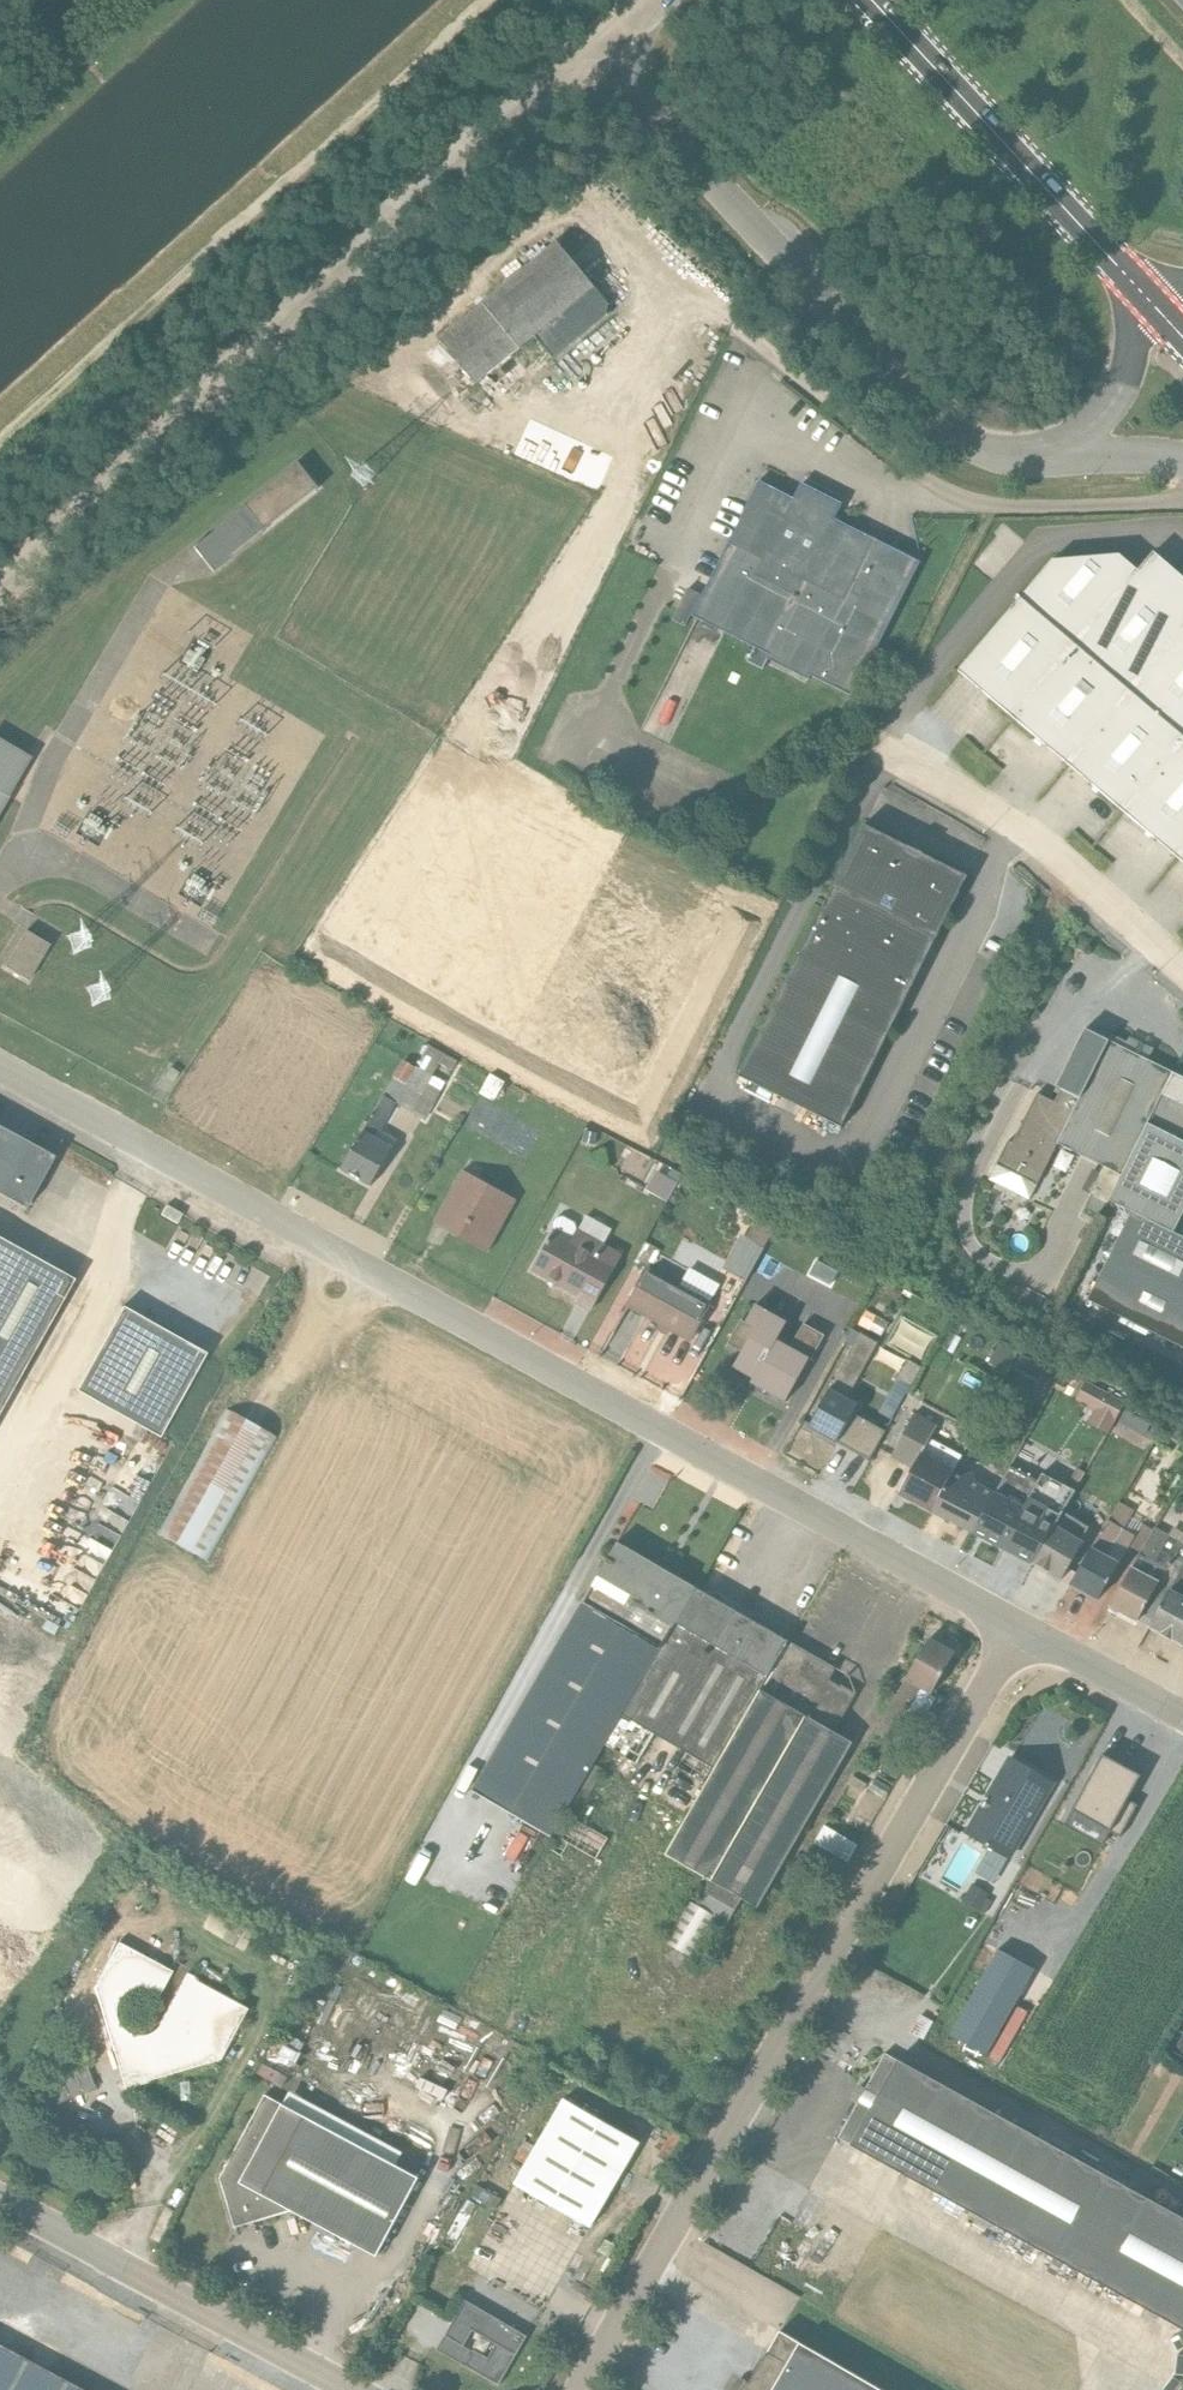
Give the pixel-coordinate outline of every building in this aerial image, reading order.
[(606,317),(608,305),(557,242),(438,338),(475,386),(536,338),(553,360),(606,317)] [(189,547),(210,574),(319,489),(298,462),(189,547)] [(792,500),(757,483),(690,618),(753,649),(746,662),(763,670),(767,661),(808,680),(810,676),(854,698),(911,580),(920,562),(834,520),(842,504),(800,484),(792,500)] [(958,672),(1182,866),(1182,578),(1153,553),(1135,570),(1121,557),(1053,558),(958,672)] [(6,800),(6,797),(28,759),(0,743),(0,809),(6,800)] [(967,877),(864,825),(740,1075),(842,1126),(967,877)] [(46,946),(23,932),(2,968),(26,981),(46,946)] [(1162,1094),(1172,1072),(1085,1030),(1057,1087),(1060,1089),(1054,1102),(1037,1094),(1012,1144),(1008,1141),(988,1181),(1030,1201),(1057,1144),(1105,1167),(1092,1193),(1108,1202),(1109,1200),(1162,1094)] [(437,1099),(457,1062),(427,1046),(422,1054),(427,1057),(420,1069),(403,1061),(381,1100),(342,1170),(369,1186),(372,1186),(393,1148),(374,1137),(378,1130),(381,1131),(396,1104),(426,1120),(437,1099)] [(504,1083),(491,1075),(480,1094),(494,1102),(504,1083)] [(1182,1213),(1182,1105),(1162,1094),(1109,1200),(1130,1212),(1086,1300),(1127,1321),(1130,1315),(1139,1319),(1137,1325),(1137,1326),(1182,1349),(1182,1237),(1174,1233),(1182,1213)] [(0,1129),(0,1195),(24,1208),(52,1157),(0,1129)] [(450,1232),(488,1253),(517,1200),(462,1171),(448,1197),(434,1224),(450,1232)] [(677,1183),(657,1172),(646,1191),(667,1202),(677,1183)] [(575,1224),(563,1217),(556,1219),(553,1224),(554,1232),(532,1272),(578,1298),(576,1304),(591,1312),(622,1255),(605,1245),(612,1230),(587,1216),(578,1230),(577,1230),(575,1224)] [(741,1234),(723,1269),(746,1281),(774,1228),(757,1219),(747,1238),(741,1234)] [(67,1279),(0,1242),(0,1402),(67,1279)] [(663,1251),(646,1243),(635,1263),(646,1269),(626,1307),(658,1325),(656,1329),(665,1335),(669,1335),(670,1332),(692,1343),(712,1304),(711,1303),(720,1285),(690,1268),(680,1285),(653,1271),(663,1251)] [(808,1361),(810,1361),(824,1336),(804,1325),(790,1348),(777,1340),(787,1322),(756,1305),(746,1323),(742,1321),(741,1321),(728,1344),(742,1353),(733,1368),(753,1380),(751,1384),(758,1388),(757,1392),(766,1397),(767,1393),(778,1399),(785,1402),(808,1361)] [(204,1353),(119,1308),(73,1392),(158,1438),(204,1353)] [(847,1399),(877,1343),(861,1334),(809,1428),(809,1429),(836,1444),(837,1442),(871,1461),(886,1432),(853,1414),(858,1405),(847,1399)] [(1012,1352),(998,1345),(989,1363),(1003,1370),(1012,1352)] [(1020,1355),(1014,1368),(1038,1380),(1045,1367),(1020,1355)] [(921,1368),(908,1360),(897,1379),(911,1387),(921,1368)] [(1086,1384),(1077,1399),(1114,1419),(1123,1404),(1086,1384)] [(1127,1409),(1117,1426),(1136,1436),(1145,1420),(1127,1409)] [(205,1563),(273,1440),(223,1413),(156,1534),(205,1563)] [(937,1425),(915,1413),(891,1457),(912,1469),(903,1486),(898,1495),(912,1502),(918,1506),(932,1513),(962,1456),(930,1439),(937,1425)] [(1003,1547),(1038,1481),(1011,1466),(974,1532),(1003,1547)] [(974,1532),(995,1493),(976,1483),(973,1472),(962,1476),(954,1472),(932,1513),(974,1532)] [(1072,1492),(1072,1491),(1058,1484),(1055,1484),(1054,1482),(1042,1475),(1003,1547),(1033,1562),(1072,1492)] [(1141,1552),(1154,1531),(1130,1517),(1134,1511),(1118,1502),(1070,1586),(1098,1601),(1130,1546),(1141,1552)] [(1033,1562),(1063,1577),(1082,1542),(1081,1541),(1090,1527),(1062,1512),(1033,1562)] [(1138,1621),(1149,1628),(1182,1568),(1182,1533),(1172,1527),(1168,1535),(1156,1528),(1140,1556),(1110,1608),(1137,1623),(1138,1621)] [(680,1579),(684,1571),(657,1556),(652,1563),(617,1544),(473,1791),(551,1837),(553,1835),(696,1589),(680,1579)] [(1149,1628),(1175,1642),(1182,1627),(1182,1569),(1149,1628)] [(706,1785),(789,1642),(696,1589),(606,1746),(606,1747),(636,1764),(654,1734),(685,1752),(676,1769),(706,1785)] [(1175,1642),(1182,1647),(1182,1627),(1175,1642)] [(878,1728),(875,1733),(889,1740),(905,1710),(916,1716),(930,1691),(933,1692),(954,1655),(928,1641),(878,1728)] [(856,1694),(830,1678),(836,1668),(789,1642),(676,1836),(677,1836),(666,1854),(711,1881),(698,1906),(692,1903),(691,1903),(667,1943),(693,1959),(717,1917),(727,1923),(741,1898),(758,1907),(798,1838),(853,1744),(853,1743),(833,1732),(856,1694)] [(1127,1796),(1143,1763),(1106,1744),(1067,1822),(1107,1842),(1115,1824),(1121,1827),(1135,1800),(1127,1796)] [(1008,1859),(1053,1781),(1012,1758),(967,1835),(1008,1859)] [(595,1806),(581,1798),(551,1851),(562,1858),(570,1847),(595,1862),(610,1837),(586,1823),(595,1806)] [(825,1826),(803,1865),(830,1880),(831,1878),(842,1859),(848,1862),(858,1845),(825,1826)] [(989,1894),(972,1885),(963,1901),(985,1913),(991,1902),(986,1899),(989,1894)] [(993,2047),(1040,1960),(1002,1940),(955,2027),(993,2047)] [(222,2060),(250,2009),(184,1974),(159,2022),(154,2029),(147,2034),(139,2036),(133,2036),(123,2032),(115,2022),(112,2014),(114,2001),(118,1995),(126,1989),(135,1987),(141,1988),(157,1995),(168,1971),(116,1943),(92,1988),(122,2089),(222,2060)] [(1113,2179),(885,2053),(884,2054),(838,2138),(1032,2245),(1182,2329),(1182,2218),(1126,2186),(1113,2179)] [(50,2074),(58,2098),(96,2085),(88,2060),(50,2074)] [(642,2140),(563,2095),(511,2186),(591,2231),(642,2140)] [(421,2177),(268,2096),(229,2162),(222,2177),(236,2226),(292,2210),(378,2258),(421,2177)] [(527,2336),(466,2300),(438,2349),(500,2386),(527,2336)] [(780,2331),(745,2389),(882,2389),(780,2331)] [(0,2349),(0,2389),(77,2389),(0,2349)]
